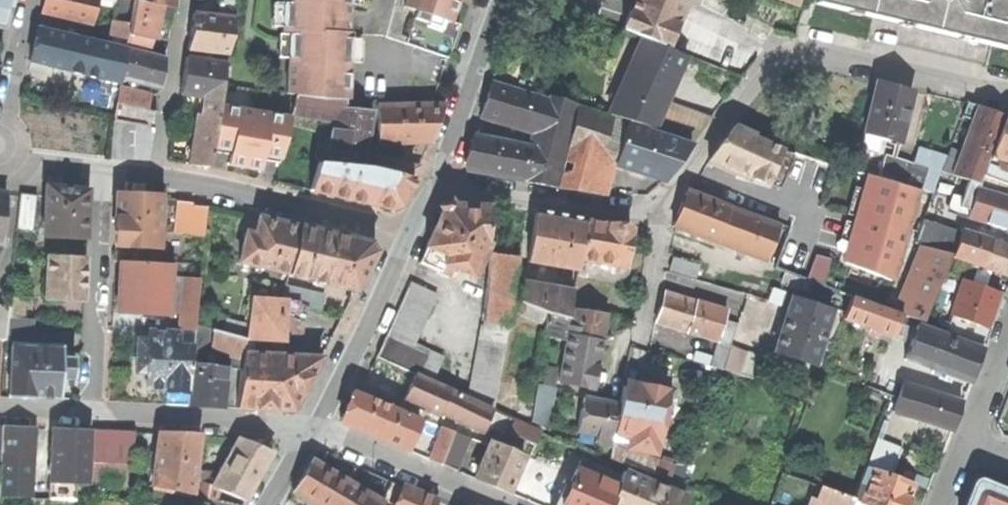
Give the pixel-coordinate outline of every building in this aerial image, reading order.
[(42,13),(93,25),(99,0),(45,0),(42,13)] [(127,40),(128,33),(134,0),(117,0),(110,36),(127,40)] [(139,0),(134,0),(128,33),(152,38),(154,39),(157,23),(161,6),(139,0)] [(161,6),(165,7),(174,9),(175,0),(139,0),(161,6)] [(238,0),(224,0),(221,17),(234,19),(238,0)] [(296,96),(346,101),(348,101),(355,37),(385,40),(453,61),(459,42),(464,27),(455,25),(463,0),(292,0),(288,32),(295,33),(287,94),(296,96)] [(623,29),(668,46),(684,3),(675,0),(635,0),(623,29)] [(816,3),(1007,49),(1007,0),(817,0),(816,3)] [(0,3),(0,23),(5,25),(10,5),(0,3)] [(172,20),(174,9),(165,7),(162,18),(172,20)] [(191,32),(188,50),(229,55),(234,19),(221,17),(193,13),(191,32)] [(65,70),(74,36),(39,28),(35,43),(31,61),(65,70)] [(147,51),(152,38),(128,33),(127,40),(125,46),(147,51)] [(119,79),(126,49),(74,36),(65,70),(118,83),(119,79)] [(628,73),(671,91),(686,56),(642,39),(635,55),(628,73)] [(126,49),(119,79),(161,89),(163,74),(166,59),(126,49)] [(200,97),(220,100),(226,64),(186,57),(183,75),(180,94),(200,97)] [(499,63),(494,78),(506,81),(510,66),(499,63)] [(613,116),(628,121),(639,124),(655,129),(667,100),(671,91),(628,73),(619,93),(609,115),(613,116)] [(480,117),(536,134),(548,102),(492,84),(486,100),(480,117)] [(878,153),(879,148),(881,139),(900,143),(912,93),(893,88),(877,84),(862,149),(878,153)] [(151,95),(119,88),(117,102),(148,109),(151,95)] [(296,96),(292,112),(315,116),(337,119),(339,108),(344,109),(346,101),(296,96)] [(200,97),(189,164),(209,168),(214,141),(219,106),(220,100),(200,97)] [(536,134),(568,142),(573,125),(578,106),(549,97),(548,102),(536,134)] [(710,119),(667,100),(655,129),(693,141),(710,119)] [(157,112),(148,109),(117,102),(115,122),(110,157),(149,159),(153,135),(155,126),(157,112)] [(962,117),(972,118),(977,106),(967,103),(962,117)] [(378,105),(378,144),(432,143),(439,123),(445,104),(378,105)] [(290,118),(219,106),(214,141),(232,144),(229,165),(244,168),(261,170),(264,150),(282,153),(290,118)] [(573,125),(607,136),(613,116),(609,115),(578,106),(573,125)] [(972,118),(957,161),(985,170),(990,156),(1006,114),(991,110),(977,106),(972,118)] [(339,108),(337,119),(328,164),(363,168),(372,112),(344,109),(339,108)] [(1006,114),(990,156),(1007,161),(1007,115),(1006,114)] [(628,121),(613,116),(607,136),(600,157),(608,160),(615,162),(628,121)] [(614,165),(663,180),(676,162),(690,144),(638,127),(639,124),(628,121),(615,162),(614,165)] [(600,157),(607,136),(573,125),(568,142),(566,151),(599,162),(600,157)] [(723,143),(709,161),(737,174),(739,171),(765,183),(771,170),(780,151),(753,139),(755,134),(736,125),(723,143)] [(536,134),(529,152),(520,181),(556,188),(566,151),(568,142),(536,134)] [(898,153),(900,143),(881,139),(879,148),(898,153)] [(515,164),(520,150),(472,140),(467,151),(463,162),(469,172),(501,177),(504,162),(515,164)] [(378,148),(378,171),(391,174),(393,161),(399,162),(401,149),(378,148)] [(780,151),(771,170),(828,190),(831,179),(836,165),(781,148),(780,151)] [(529,152),(520,150),(515,164),(504,162),(501,177),(520,181),(529,152)] [(590,192),(599,162),(566,151),(556,188),(590,192)] [(884,155),(878,178),(918,189),(933,194),(941,172),(944,164),(922,157),(918,168),(907,165),(908,162),(884,155)] [(990,156),(985,170),(980,185),(979,186),(984,188),(1007,195),(1007,161),(990,156)] [(941,172),(951,175),(957,161),(946,157),(944,164),(941,172)] [(393,161),(391,174),(413,179),(419,167),(399,162),(393,161)] [(985,170),(957,161),(951,175),(980,185),(985,170)] [(363,168),(328,164),(318,163),(309,191),(348,200),(391,210),(399,207),(413,179),(391,174),(378,171),(368,168),(363,168)] [(844,168),(836,165),(831,179),(840,182),(844,168)] [(850,248),(838,291),(851,296),(893,311),(904,285),(892,280),(918,189),(878,178),(871,176),(869,181),(850,248)] [(48,185),(44,235),(87,238),(88,216),(89,190),(48,185)] [(974,222),(1007,232),(1007,195),(984,188),(974,222)] [(717,243),(730,207),(687,191),(673,226),(693,234),(717,243)] [(21,192),(17,226),(34,228),(38,194),(21,192)] [(117,218),(116,244),(158,246),(160,197),(118,193),(117,218)] [(178,201),(174,227),(189,229),(189,232),(204,234),(207,208),(193,206),(194,203),(178,201)] [(762,203),(758,215),(779,222),(783,211),(762,203)] [(444,264),(452,268),(473,277),(487,247),(489,209),(451,207),(442,213),(432,235),(421,263),(441,272),(444,264)] [(739,252),(766,262),(779,226),(730,207),(717,243),(739,252)] [(498,209),(493,254),(517,257),(520,257),(525,211),(510,210),(498,209)] [(578,260),(585,221),(559,217),(537,213),(528,263),(576,271),(578,260)] [(240,262),(288,273),(299,226),(277,221),(259,217),(255,233),(247,232),(240,262)] [(923,220),(914,243),(952,253),(958,235),(923,220)] [(623,267),(630,228),(608,225),(585,221),(578,260),(623,267)] [(379,245),(299,226),(288,273),(288,275),(355,291),(379,245)] [(850,248),(789,226),(774,268),(786,272),(823,286),(838,291),(850,248)] [(983,267),(991,241),(962,232),(953,257),(983,267)] [(991,241),(983,267),(1007,275),(1007,247),(991,241)] [(47,298),(84,300),(85,280),(86,256),(50,254),(48,290),(47,298)] [(488,278),(515,281),(517,257),(493,254),(490,254),(488,278)] [(670,260),(666,272),(694,280),(697,268),(670,260)] [(120,285),(118,311),(168,314),(170,277),(171,270),(171,263),(121,261),(120,285)] [(449,276),(452,268),(444,264),(441,272),(449,276)] [(823,286),(786,272),(782,284),(819,297),(823,286)] [(958,298),(964,280),(947,275),(941,293),(958,298)] [(168,314),(181,315),(196,316),(200,279),(170,277),(168,314)] [(488,278),(483,322),(510,325),(515,281),(488,278)] [(999,292),(964,280),(958,298),(952,315),(987,327),(993,310),(999,292)] [(416,375),(419,376),(421,369),(407,363),(415,345),(413,344),(436,294),(410,283),(377,357),(416,375)] [(569,320),(571,309),(573,292),(549,287),(523,283),(520,304),(525,306),(535,309),(547,314),(569,320)] [(296,287),(292,301),(307,306),(318,309),(322,295),(296,287)] [(772,290),(769,301),(781,304),(784,293),(772,290)] [(687,332),(696,303),(665,293),(660,307),(656,322),(687,332)] [(7,318),(25,318),(26,297),(9,296),(8,307),(7,318)] [(893,336),(901,314),(893,311),(851,296),(843,317),(893,336)] [(251,297),(248,315),(282,317),(284,298),(251,297)] [(784,324),(775,352),(813,365),(831,310),(793,297),(784,324)] [(292,301),(284,298),(282,317),(302,322),(307,306),(292,301)] [(696,303),(687,332),(716,341),(723,320),(725,311),(696,303)] [(0,340),(6,340),(6,334),(7,318),(8,307),(0,306),(0,340)] [(547,314),(535,309),(531,331),(544,333),(547,314)] [(543,335),(567,339),(567,335),(600,341),(602,328),(605,314),(571,309),(569,320),(547,314),(544,333),(543,335)] [(893,336),(911,342),(917,326),(919,320),(901,314),(893,336)] [(196,316),(181,315),(180,328),(194,329),(195,324),(196,316)] [(280,340),(282,317),(248,315),(247,326),(246,339),(253,339),(280,340)] [(987,327),(952,315),(948,328),(963,333),(962,335),(986,343),(991,328),(987,327)] [(25,318),(7,318),(6,334),(33,335),(34,319),(25,318)] [(712,357),(709,366),(723,370),(729,348),(737,324),(723,320),(716,341),(712,357)] [(919,320),(917,326),(930,330),(932,325),(919,320)] [(226,321),(225,333),(246,339),(247,326),(226,321)] [(194,329),(192,349),(191,364),(227,368),(241,370),(243,354),(246,339),(225,333),(195,324),(194,329)] [(482,326),(475,390),(500,393),(508,329),(482,326)] [(930,330),(917,326),(911,342),(905,359),(971,383),(977,366),(983,350),(930,330)] [(148,373),(147,389),(157,389),(165,390),(165,392),(188,393),(191,364),(192,349),(178,348),(179,333),(151,331),(150,340),(148,373)] [(544,333),(531,331),(527,356),(540,358),(541,348),(543,335),(544,333)] [(559,382),(592,388),(596,364),(600,341),(567,335),(567,339),(559,382)] [(136,373),(148,373),(150,340),(138,339),(136,373)] [(251,355),(253,339),(246,339),(243,354),(251,355)] [(12,345),(9,397),(26,398),(39,398),(39,397),(60,398),(60,379),(74,380),(75,358),(62,357),(62,348),(12,345)] [(407,363),(421,369),(429,351),(415,345),(407,363)] [(553,349),(541,348),(540,358),(539,361),(551,363),(553,349)] [(729,348),(723,370),(751,379),(758,357),(729,348)] [(429,351),(421,369),(435,376),(443,358),(429,351)] [(695,352),(692,361),(709,366),(712,357),(695,352)] [(251,355),(243,354),(241,370),(237,408),(294,411),(310,379),(321,357),(251,355)] [(227,368),(191,364),(188,393),(187,405),(203,406),(223,408),(227,368)] [(545,379),(544,385),(552,387),(556,368),(544,367),(542,379),(545,379)] [(435,376),(421,369),(419,376),(432,382),(435,376)] [(874,373),(868,388),(894,397),(899,382),(874,373)] [(438,413),(449,390),(432,382),(419,376),(416,375),(410,388),(404,401),(437,415),(438,413)] [(544,385),(538,384),(531,421),(546,428),(554,387),(552,387),(544,385)] [(903,384),(894,412),(953,431),(957,417),(962,402),(903,384)] [(638,390),(623,387),(622,394),(614,433),(656,441),(666,392),(639,386),(638,390)] [(392,406),(386,419),(377,415),(382,402),(353,390),(340,422),(371,434),(407,450),(420,418),(392,406)] [(438,413),(482,432),(486,423),(492,409),(474,401),(449,390),(438,413)] [(474,401),(492,409),(497,412),(500,393),(475,390),(474,401)] [(187,405),(188,393),(165,392),(164,405),(187,405)] [(577,432),(597,436),(611,439),(618,404),(602,401),(584,397),(577,432)] [(392,406),(382,402),(377,415),(386,419),(392,406)] [(502,430),(508,417),(497,412),(492,409),(486,423),(502,430)] [(517,420),(508,417),(502,430),(511,434),(517,420)] [(535,445),(541,432),(517,420),(511,434),(535,445)] [(17,427),(3,426),(1,461),(12,461),(31,461),(34,461),(35,428),(17,427)] [(433,451),(445,456),(454,432),(442,427),(433,451)] [(52,483),(88,484),(91,431),(70,429),(55,429),(52,483)] [(93,463),(130,464),(132,433),(94,431),(93,463)] [(469,438),(454,432),(445,456),(442,464),(457,470),(469,438)] [(656,441),(614,433),(613,438),(629,442),(628,447),(654,452),(656,441)] [(159,434),(155,486),(192,494),(199,436),(176,435),(159,434)] [(610,444),(611,439),(597,436),(596,442),(610,445),(610,444)] [(221,490),(245,501),(259,478),(273,452),(239,438),(220,473),(213,487),(221,490)] [(491,441),(476,478),(491,485),(508,492),(524,455),(491,441)] [(610,445),(607,458),(666,480),(671,466),(670,465),(661,462),(641,454),(640,457),(625,452),(626,449),(610,444),(610,445)] [(874,447),(866,467),(891,476),(899,456),(874,447)] [(445,456),(433,451),(430,460),(442,464),(445,456)] [(662,456),(661,462),(670,465),(672,460),(662,456)] [(313,504),(382,504),(383,503),(312,460),(302,476),(292,493),(313,504)] [(11,482),(12,461),(1,461),(1,467),(0,481),(11,482)] [(31,461),(12,461),(11,482),(26,482),(30,476),(31,461)] [(129,485),(130,464),(93,463),(92,484),(129,485)] [(855,498),(854,500),(866,504),(867,504),(906,504),(908,501),(914,484),(891,476),(866,467),(855,498)] [(202,470),(197,481),(213,487),(220,473),(202,470)] [(684,497),(624,473),(615,494),(610,504),(681,504),(684,497)] [(607,504),(610,504),(615,494),(572,476),(567,488),(581,494),(607,504)] [(0,481),(0,482),(0,497),(26,498),(26,482),(11,482),(0,481)] [(197,481),(196,496),(218,500),(221,490),(213,487),(197,481)] [(980,481),(974,483),(965,504),(1007,504),(1007,491),(980,481)] [(52,483),(51,499),(87,501),(88,484),(52,483)] [(831,504),(852,504),(854,500),(855,498),(822,486),(817,500),(831,504)] [(396,504),(435,504),(436,501),(404,487),(396,504)] [(567,488),(560,504),(576,504),(581,494),(567,488)] [(196,496),(194,504),(241,504),(218,500),(196,496)]
